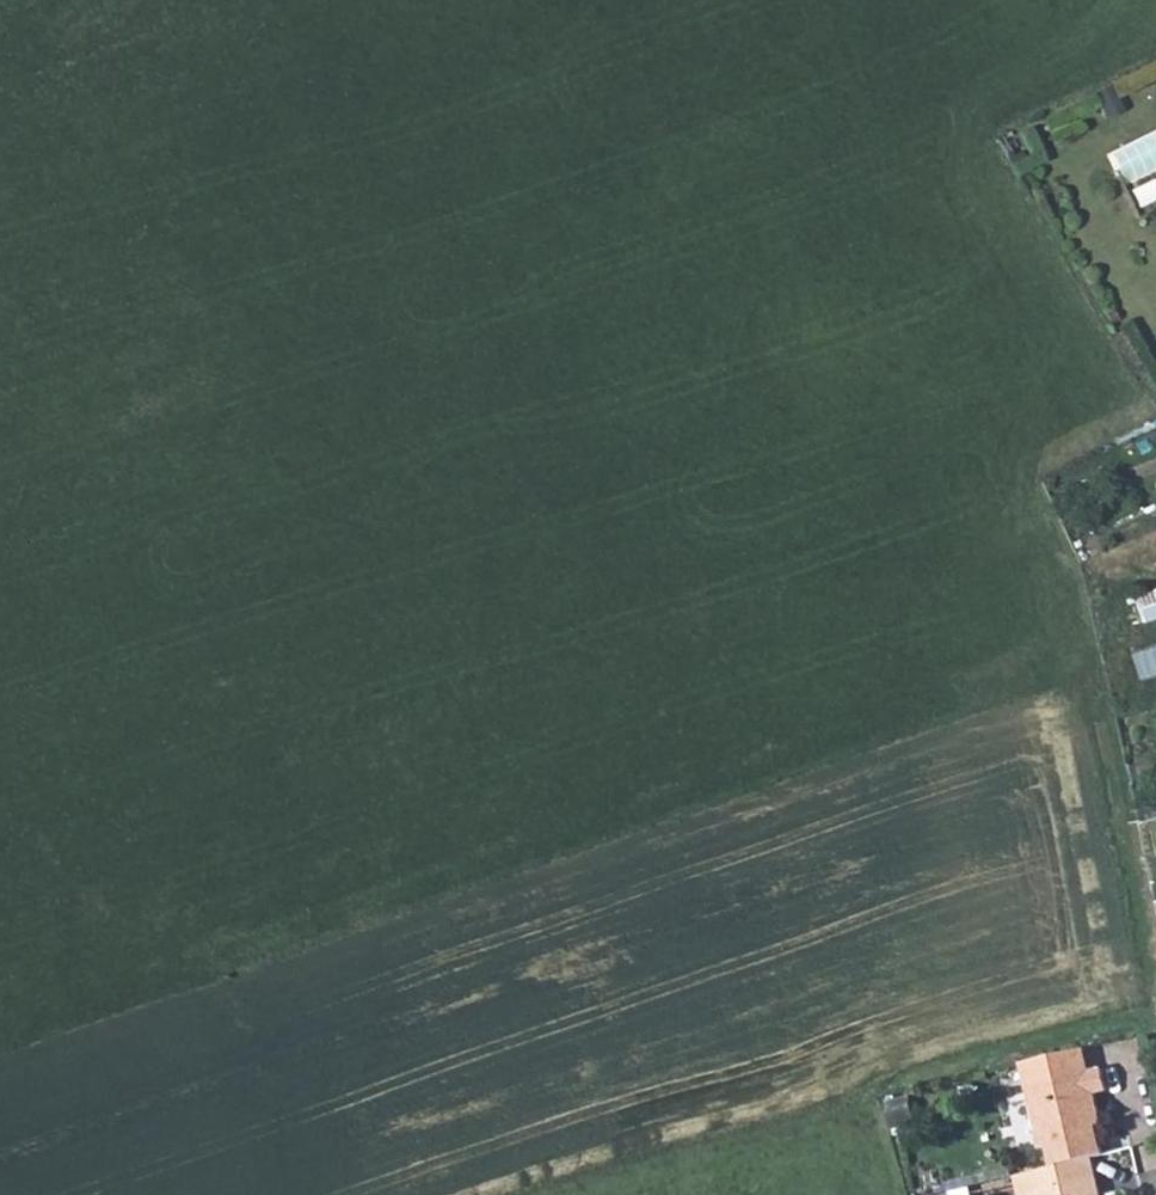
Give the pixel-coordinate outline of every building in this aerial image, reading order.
[(1133,596),(1142,624),(1155,619),(1155,589),(1133,596)] [(1100,1114),(1095,1094),(1109,1092),(1103,1070),(1090,1073),(1085,1049),(1022,1064),(1043,1149),(1049,1147),(1053,1168),(1092,1158),(1104,1156),(1096,1122),(1092,1122),(1090,1116),(1100,1114)] [(1096,1176),(1092,1158),(1053,1168),(1016,1177),(1020,1194),(1041,1194),(1040,1190),(1096,1176)] [(1096,1176),(1040,1190),(1041,1194),(1101,1194),(1096,1176)]
